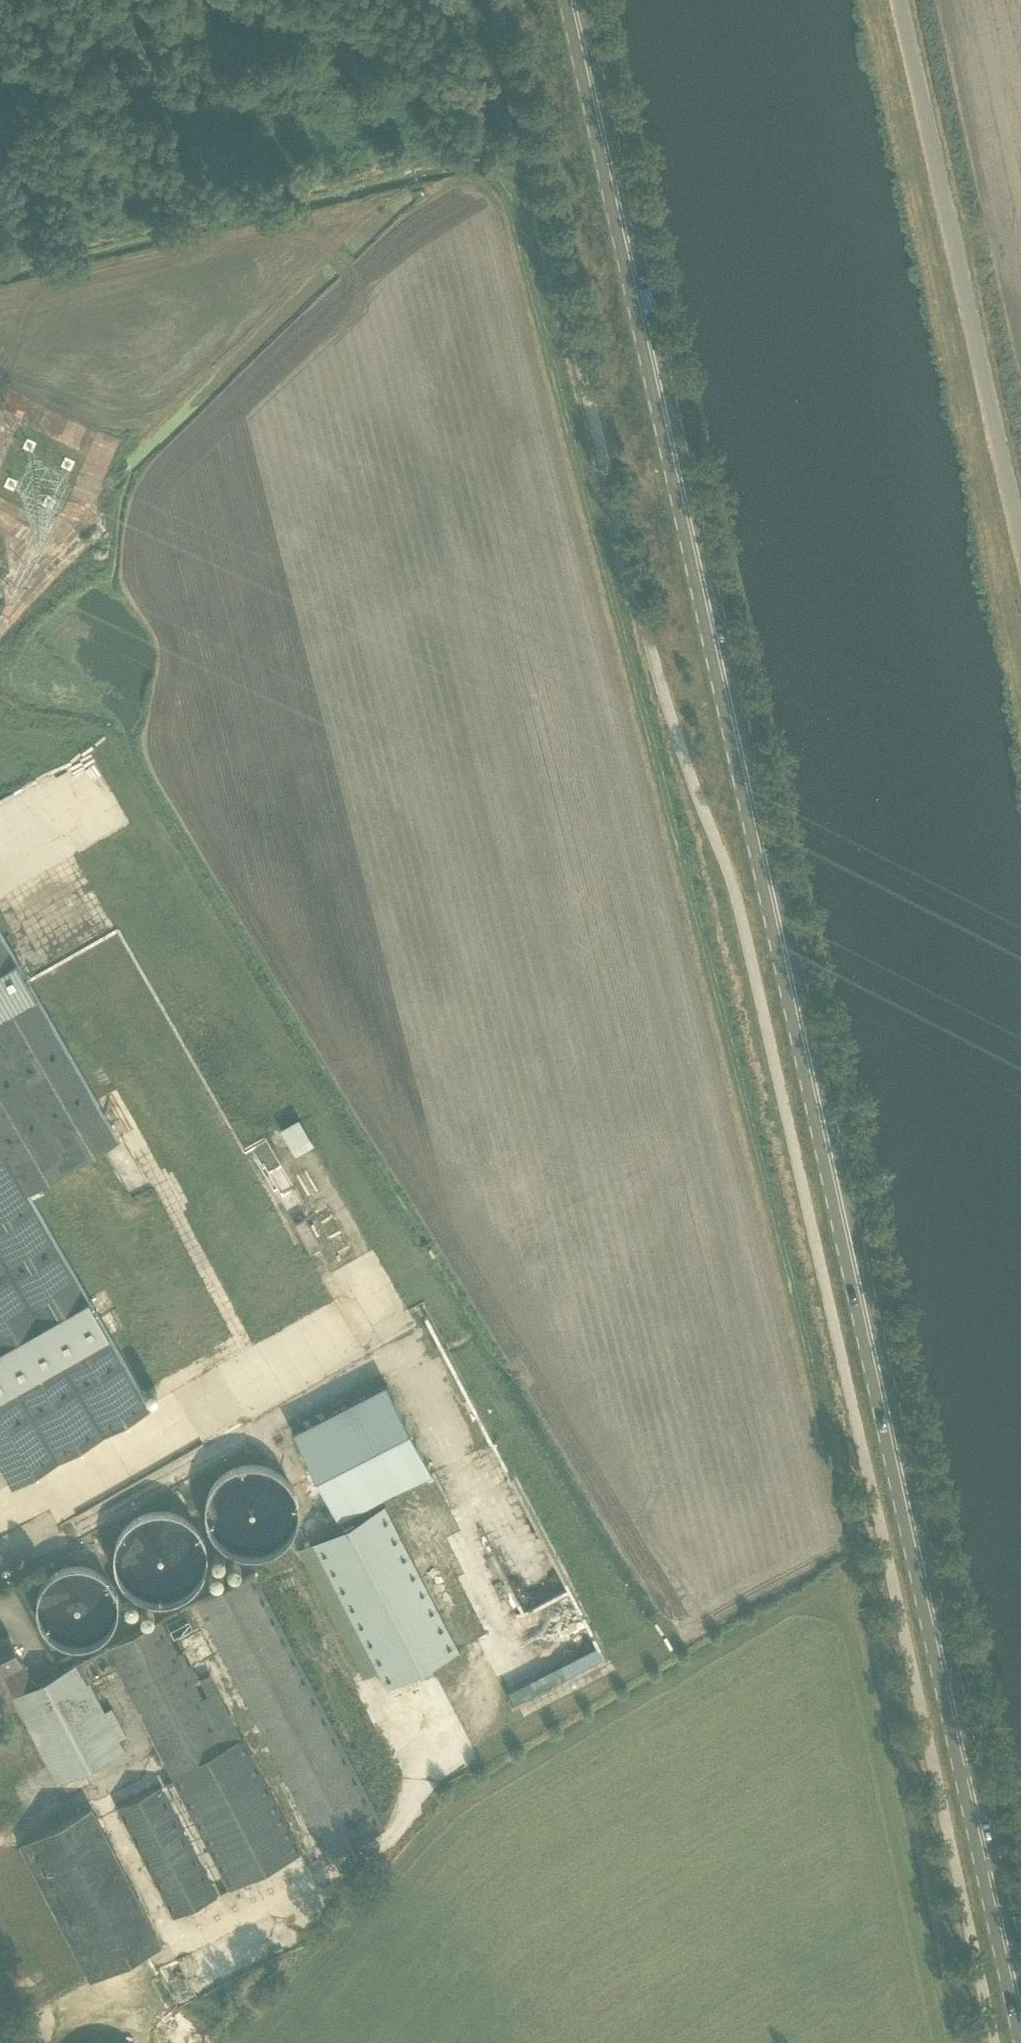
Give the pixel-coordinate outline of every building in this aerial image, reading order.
[(11,1484),(149,1404),(27,1191),(119,1138),(0,929),(0,1464),(11,1484)] [(304,1116),(284,1124),(296,1152),(315,1144),(304,1116)] [(0,1560),(0,1622),(24,1664),(25,1663),(64,1732),(60,1750),(78,1755),(73,1773),(91,1778),(86,1795),(104,1800),(99,1818),(117,1823),(113,1841),(130,1846),(126,1864),(144,1869),(158,1895),(145,1903),(172,1951),(187,1942),(189,1945),(243,1913),(237,1902),(253,1893),(253,1894),(308,1863),(301,1850),(383,1803),(383,1804),(436,1774),(436,1773),(486,1744),(486,1745),(540,1714),(540,1713),(582,1688),(452,1463),(453,1463),(422,1409),(421,1410),(411,1392),(379,1411),(349,1359),(259,1411),(259,1410),(205,1441),(205,1442),(100,1503),(99,1502),(45,1533),(45,1534),(0,1560)]
